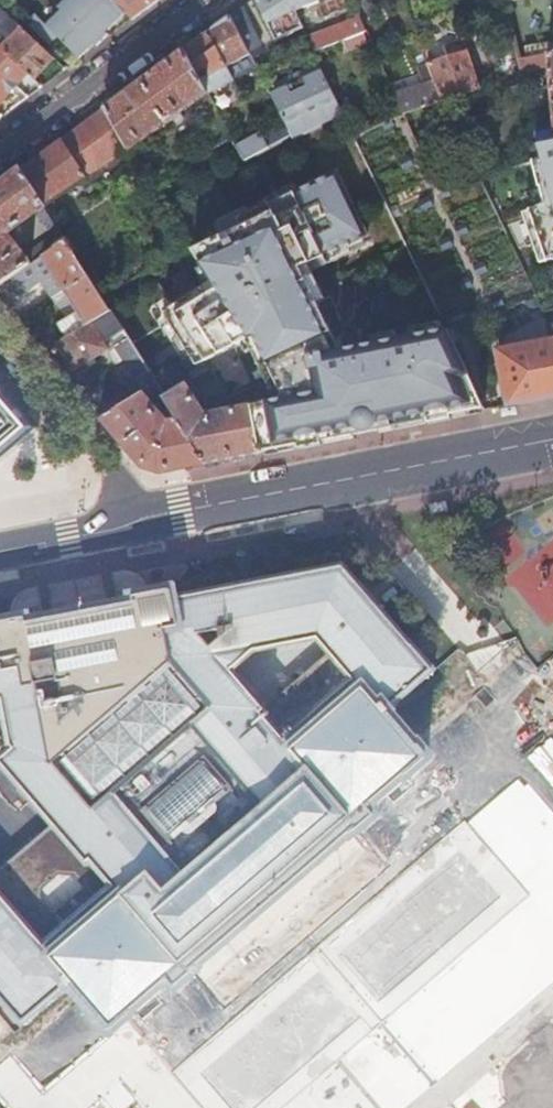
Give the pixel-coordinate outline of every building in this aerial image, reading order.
[(124,15),(109,0),(72,0),(69,2),(67,0),(62,0),(56,6),(61,11),(46,26),(34,14),(24,24),(49,48),(57,40),(79,60),(93,45),(95,47),(106,37),(104,34),(124,15)] [(160,0),(109,0),(124,15),(131,22),(160,0)] [(275,42),(303,29),(296,14),(289,0),(254,0),(275,42)] [(296,14),(331,0),(289,0),(296,14)] [(229,16),(250,57),(263,49),(253,28),(242,6),(229,16)] [(0,9),(0,51),(26,74),(32,80),(53,58),(0,9)] [(108,39),(131,22),(124,15),(104,34),(106,37),(108,39)] [(229,16),(207,33),(226,69),(231,79),(231,80),(255,68),(250,57),(229,16)] [(308,39),(314,53),(366,34),(360,20),(308,39)] [(207,33),(182,51),(196,77),(206,95),(231,79),(226,69),(207,33)] [(428,65),(433,81),(441,104),(479,91),(461,35),(455,36),(461,54),(428,65)] [(26,74),(0,51),(0,103),(26,74)] [(154,72),(103,110),(128,151),(130,154),(172,121),(177,127),(183,122),(179,115),(206,95),(196,77),(182,51),(154,72)] [(518,74),(535,71),(534,69),(546,66),(549,85),(543,86),(543,95),(547,95),(549,95),(552,128),(533,131),(536,144),(552,140),(552,54),(516,62),(518,74)] [(284,124),(290,137),(292,139),(318,127),(344,115),(320,65),(267,90),(284,124)] [(393,96),(403,117),(441,104),(433,81),(393,96)] [(57,145),(20,173),(42,207),(128,151),(103,110),(57,145)] [(261,137),(267,149),(290,137),(284,124),(261,137)] [(237,150),(245,162),(267,149),(261,137),(237,150)] [(539,156),(544,155),(552,154),(552,140),(536,144),(539,156)] [(547,187),(548,194),(552,193),(552,189),(544,155),(539,156),(540,159),(547,187)] [(540,159),(441,193),(451,220),(547,187),(540,159)] [(27,267),(64,242),(44,211),(44,210),(42,207),(20,173),(0,188),(0,287),(27,267)] [(282,402),(252,408),(261,454),(280,450),(320,442),(353,436),(381,430),(408,425),(448,417),(469,413),(485,410),(448,331),(340,353),(300,269),(368,237),(337,174),(234,222),(238,231),(193,252),(212,282),(164,314),(198,367),(259,338),(263,346),(261,348),(283,396),(282,402)] [(51,302),(56,299),(58,298),(65,293),(87,279),(64,242),(27,267),(0,287),(0,292),(6,302),(17,296),(18,298),(39,284),(51,302)] [(535,272),(538,285),(552,283),(552,269),(535,272)] [(56,299),(51,302),(64,323),(65,323),(57,328),(65,341),(70,338),(110,314),(101,299),(87,279),(65,293),(58,298),(56,299)] [(529,290),(518,293),(523,319),(552,314),(552,285),(529,290)] [(65,341),(56,346),(73,374),(114,349),(137,384),(131,388),(138,398),(144,395),(157,386),(150,376),(148,371),(144,366),(120,329),(110,314),(70,338),(65,341)] [(507,406),(548,398),(552,397),(552,341),(497,352),(507,406)] [(165,399),(177,421),(205,465),(227,461),(261,454),(252,408),(209,416),(189,383),(165,399)] [(26,431),(0,453),(0,465),(39,431),(33,424),(0,386),(0,400),(26,431)] [(138,398),(102,421),(125,448),(142,468),(160,474),(180,470),(205,465),(177,421),(170,426),(165,417),(159,418),(144,395),(138,398)] [(26,431),(0,400),(0,453),(26,431)] [(540,577),(525,561),(506,578),(549,625),(552,622),(552,565),(540,577)] [(1,1000),(0,1002),(2,1004),(22,1027),(68,988),(107,1032),(109,1031),(110,1033),(111,1032),(112,1033),(131,1016),(131,1015),(168,983),(175,990),(195,973),(194,972),(199,968),(198,967),(351,836),(356,832),(357,833),(376,817),(369,809),(408,776),(408,777),(428,760),(427,759),(429,757),(428,756),(429,755),(391,711),(436,672),(414,646),(412,647),(374,604),(344,569),(175,601),(173,593),(171,594),(171,592),(133,600),(134,605),(80,615),(29,625),(28,620),(0,625),(0,703),(1,703),(10,747),(13,752),(0,763),(0,764),(53,826),(0,872),(0,999),(1,1000)]
